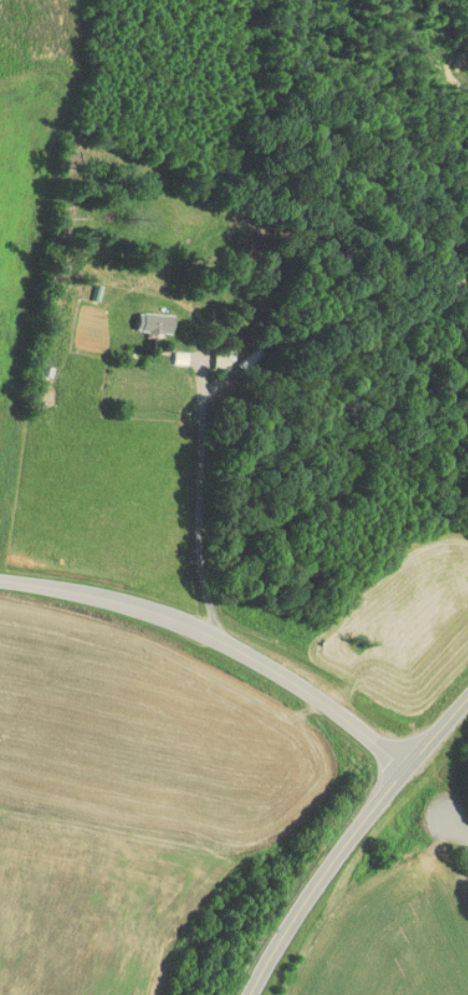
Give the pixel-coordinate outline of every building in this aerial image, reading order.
[(161,308),(127,307),(126,325),(160,327),(161,308)] [(177,346),(164,346),(164,358),(177,358),(177,346)]
